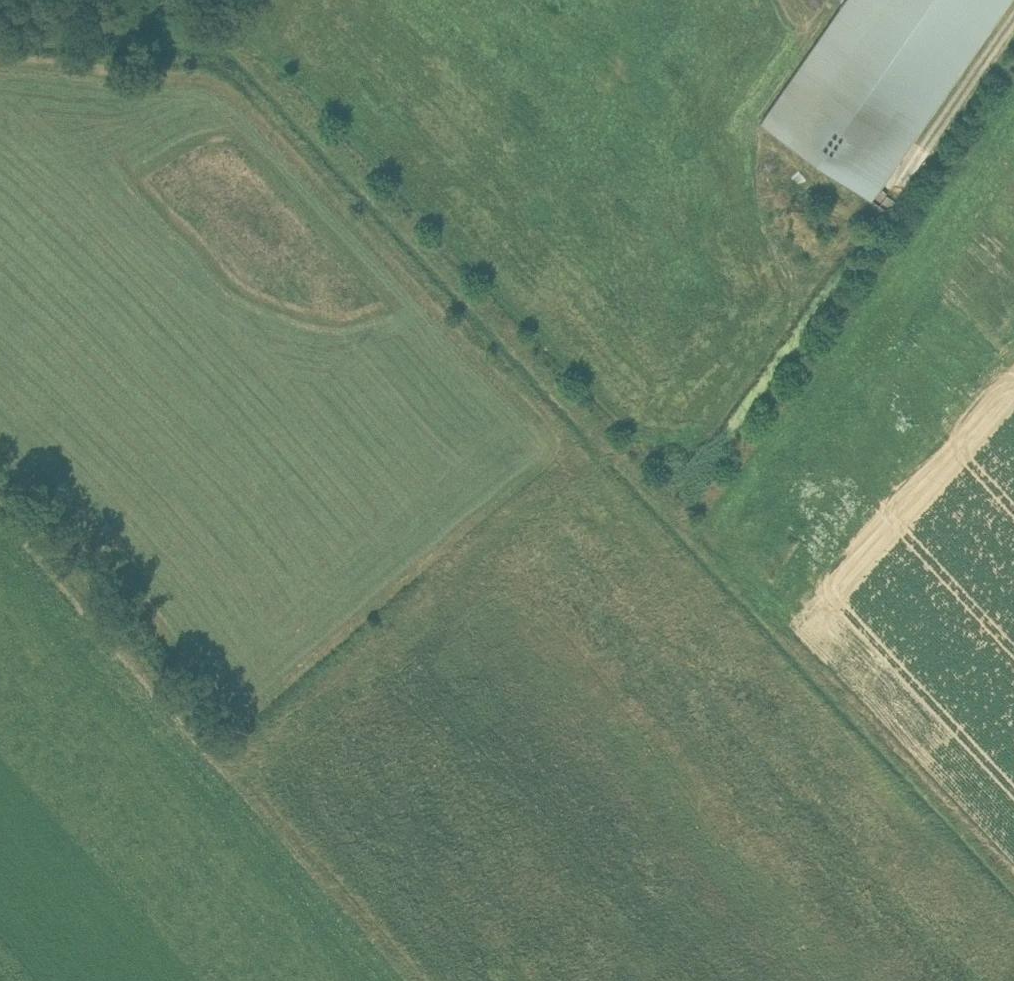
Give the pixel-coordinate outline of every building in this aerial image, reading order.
[(805,153),(874,199),(956,75),(951,68),(955,63),(946,57),(945,39),(951,32),(950,19),(831,21),(802,64),(809,68),(801,73),(815,82),(825,95),(805,95),(804,97),(804,124),(797,124),(789,130),(788,116),(797,116),(803,106),(789,106),(796,101),(782,92),(763,120),(797,143),(805,153)]
